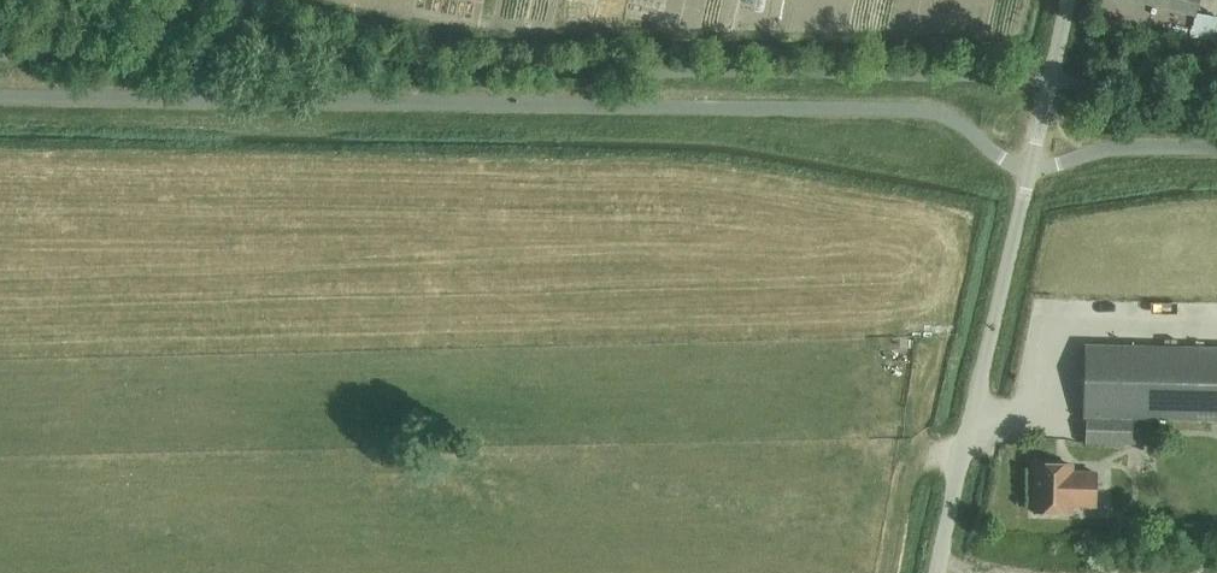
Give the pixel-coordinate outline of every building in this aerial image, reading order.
[(1200,0),(1129,0),(1197,16),(1200,0)] [(1086,419),(1086,444),(1135,445),(1135,420),(1216,422),(1216,349),(1086,346),(1084,419),(1086,419)] [(1072,515),(1073,508),(1096,509),(1096,471),(1073,470),(1073,467),(1036,466),(1035,514),(1072,515)]
